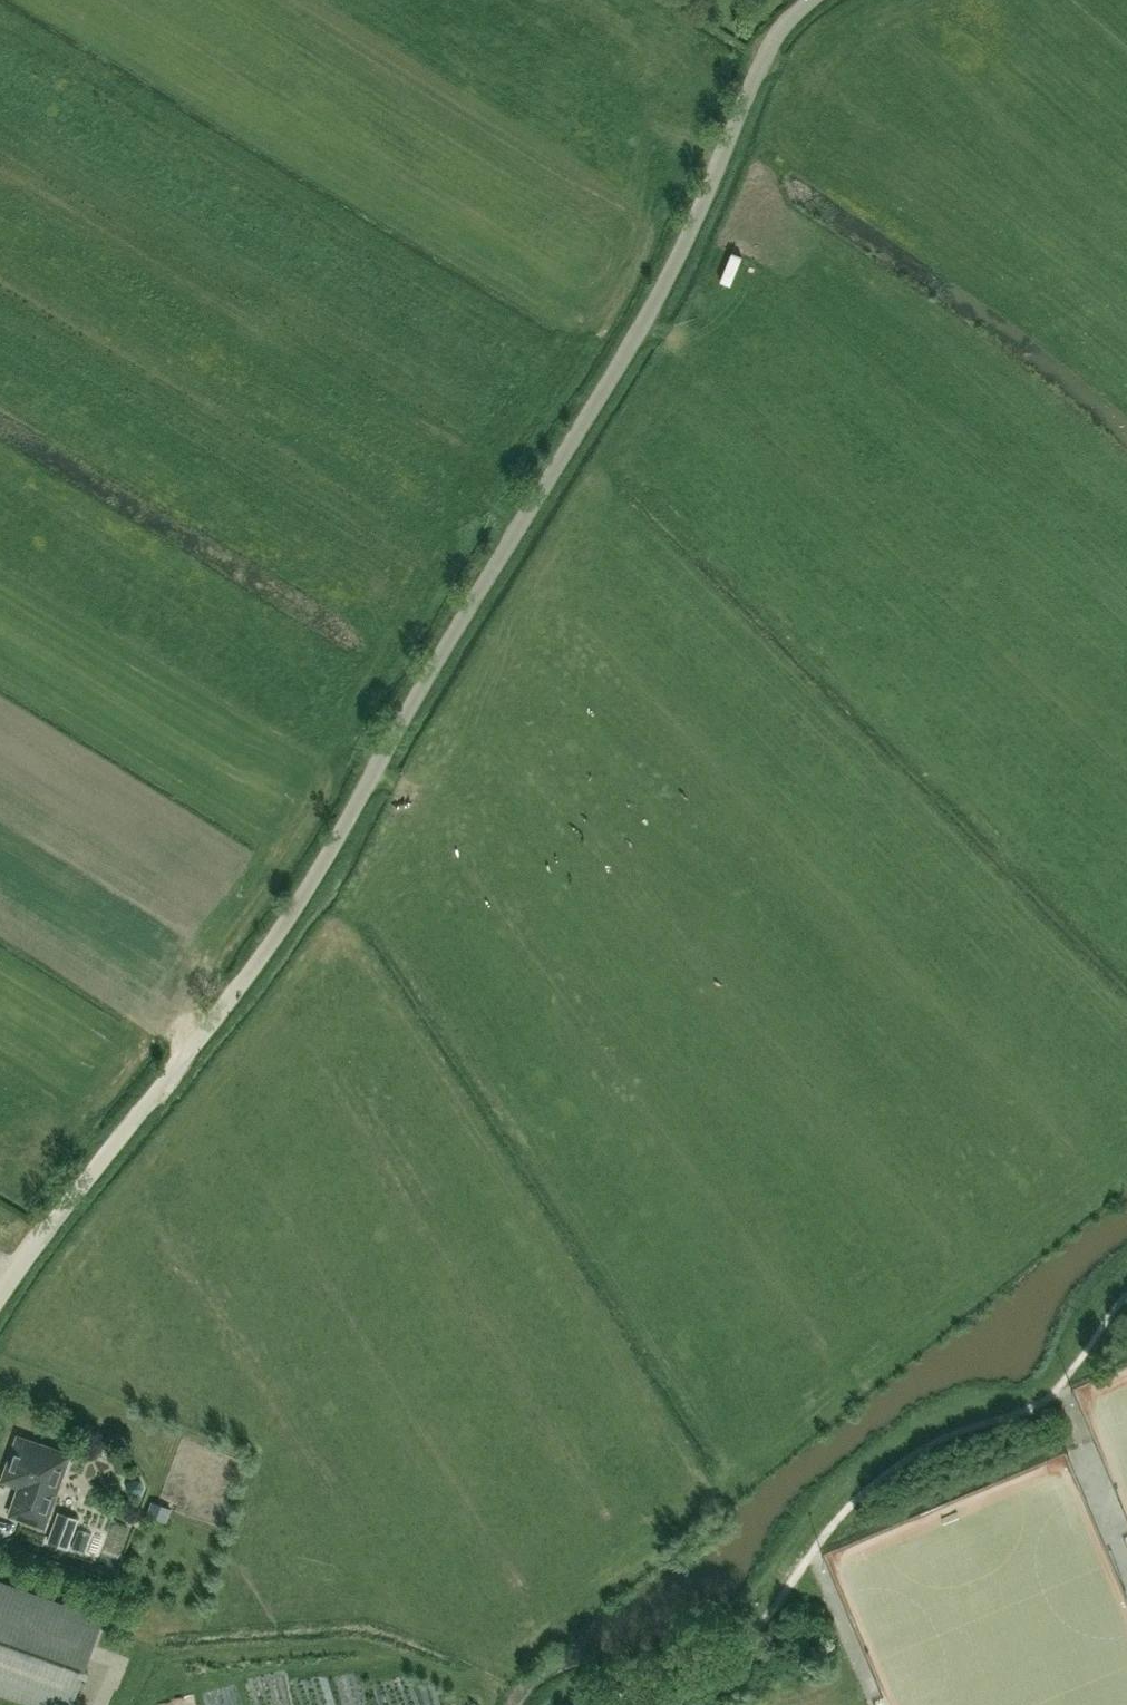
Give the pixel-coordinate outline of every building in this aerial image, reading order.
[(1083,1403),(1126,1386),(1126,1368),(1077,1388),(1083,1403)] [(45,1526),(70,1454),(18,1435),(5,1472),(23,1478),(10,1514),(45,1526)] [(153,1502),(148,1515),(167,1522),(172,1508),(153,1502)] [(68,1549),(79,1518),(59,1510),(47,1541),(68,1549)] [(103,1618),(0,1581),(0,1691),(40,1704),(72,1704),(103,1618)]
